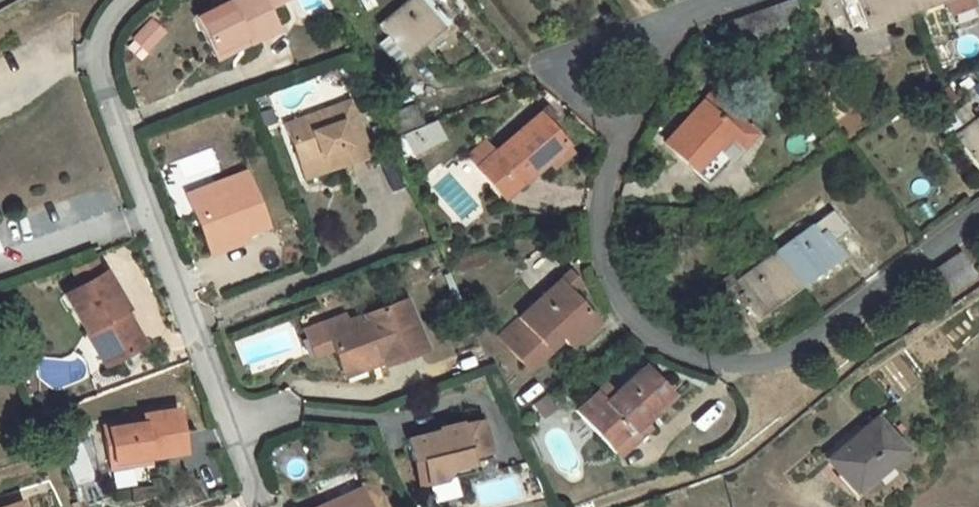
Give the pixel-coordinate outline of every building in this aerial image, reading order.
[(211,52),(244,36),(247,43),(275,29),(264,7),(261,0),(231,0),(194,18),(211,52)] [(428,2),(423,6),(417,0),(409,0),(377,26),(385,36),(402,57),(445,22),(428,2)] [(778,2),(787,28),(800,23),(792,0),(784,0),(778,2)] [(915,9),(911,0),(842,0),(850,24),(865,27),(915,9)] [(915,9),(939,0),(911,0),(915,9)] [(947,13),(971,5),(969,0),(942,0),(947,13)] [(765,7),(774,32),(787,28),(778,2),(765,7)] [(312,9),(314,14),(325,10),(323,5),(312,9)] [(975,16),(971,5),(947,13),(951,25),(975,16)] [(761,37),(774,32),(765,7),(752,12),(761,37)] [(747,42),(761,37),(752,12),(738,16),(747,42)] [(723,22),(732,47),(747,42),(738,16),(723,22)] [(151,20),(131,39),(144,51),(163,33),(151,20)] [(214,59),(247,43),(244,36),(211,52),(214,59)] [(393,65),(402,57),(385,36),(376,44),(393,65)] [(664,142),(708,182),(753,133),(708,93),(664,142)] [(295,155),(304,177),(329,168),(367,154),(347,101),(284,124),(295,155)] [(419,119),(413,105),(386,116),(392,130),(419,119)] [(477,166),(476,167),(502,197),(543,162),(549,170),(570,152),(546,124),(553,119),(544,109),(492,153),(477,166)] [(959,132),(966,142),(961,146),(977,168),(978,171),(978,117),(959,132)] [(377,140),(388,134),(383,122),(372,128),(377,140)] [(402,135),(414,156),(441,142),(431,122),(402,135)] [(966,142),(959,132),(953,136),(961,146),(966,142)] [(468,155),(477,166),(492,153),(483,142),(468,155)] [(184,194),(199,234),(237,219),(243,234),(264,226),(244,172),(184,194)] [(774,253),(797,286),(841,253),(832,241),(846,231),(832,211),(774,253)] [(237,219),(199,234),(207,254),(245,240),(243,234),(237,219)] [(956,251),(921,275),(936,297),(971,273),(956,251)] [(774,253),(736,281),(743,291),(738,295),(745,306),(754,318),(797,286),(774,253)] [(68,263),(81,285),(103,272),(93,254),(68,263)] [(64,294),(85,332),(94,327),(114,361),(144,345),(125,310),(127,309),(105,271),(103,272),(81,285),(64,294)] [(567,273),(562,277),(571,287),(575,283),(567,273)] [(584,311),(584,310),(567,291),(571,287),(562,277),(517,318),(497,336),(528,370),(562,340),(567,346),(594,322),(584,311)] [(733,298),(726,288),(716,296),(731,316),(741,309),(733,298)] [(331,347),(338,365),(377,350),(381,360),(383,364),(424,348),(404,298),(345,321),(330,327),(324,329),(331,347)] [(330,327),(345,321),(343,314),(328,320),(330,327)] [(330,327),(328,320),(303,329),(313,354),(331,347),(324,329),(330,327)] [(94,327),(85,332),(105,367),(114,361),(94,327)] [(381,360),(377,350),(338,365),(342,375),(381,360)] [(642,366),(612,393),(602,401),(595,393),(575,410),(606,445),(624,428),(628,432),(651,412),(649,409),(666,394),(642,366)] [(604,385),(595,393),(602,401),(612,393),(604,385)] [(671,398),(666,394),(649,409),(651,412),(654,414),(671,398)] [(183,453),(177,410),(142,415),(143,420),(101,427),(107,463),(148,457),(183,453)] [(654,414),(651,412),(628,432),(633,437),(656,417),(654,414)] [(875,418),(826,459),(853,491),(901,450),(875,418)] [(430,433),(406,440),(411,462),(419,460),(425,484),(441,480),(447,469),(469,464),(478,462),(482,479),(494,476),(481,422),(459,427),(459,425),(437,429),(438,432),(438,435),(431,437),(430,433)] [(628,432),(624,428),(606,445),(614,454),(633,437),(628,432)] [(149,463),(148,457),(107,463),(108,469),(149,463)] [(417,485),(425,484),(419,460),(411,462),(417,485)] [(470,473),(469,464),(447,469),(441,480),(470,473)] [(362,497),(359,490),(329,503),(331,506),(339,506),(362,497)] [(362,497),(339,506),(367,506),(362,497)]
